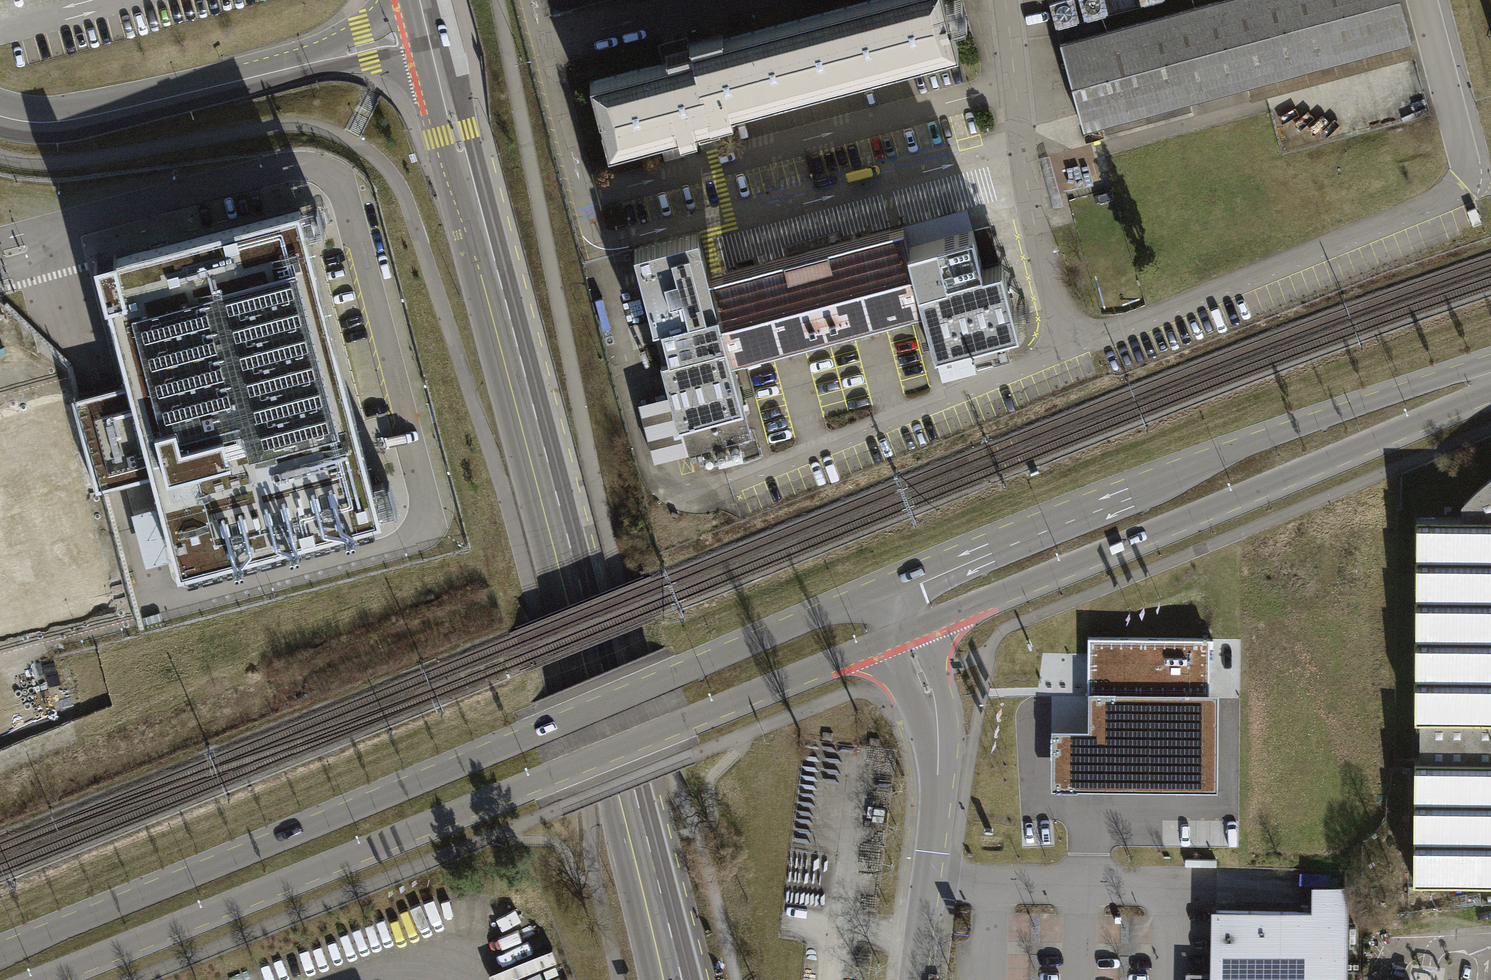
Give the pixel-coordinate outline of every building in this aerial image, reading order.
[(546,10),(555,8),(584,0),(543,0),(546,10)] [(944,0),(866,0),(724,37),(723,34),(691,43),(691,45),(679,48),(666,51),(668,58),(588,79),(608,152),(679,134),(680,140),(707,133),(714,131),(712,123),(732,118),(730,111),(958,51),(944,0)] [(1061,44),(1083,128),(1410,40),(1399,0),(1223,0),(1061,44)] [(116,254),(94,260),(109,317),(111,316),(129,384),(72,398),(97,490),(153,476),(179,571),(382,518),(300,208),(168,242),(168,241),(149,245),(150,247),(116,256),(116,254)] [(945,237),(972,229),(967,209),(939,217),(945,237)] [(945,237),(939,217),(903,226),(709,277),(698,232),(634,249),(654,323),(661,321),(669,351),(661,353),(672,394),(679,418),(741,401),(743,401),(731,355),(737,353),(742,352),(743,353),(911,309),(911,307),(917,306),(923,304),(935,350),(1018,328),(1001,263),(982,268),(972,229),(945,237)] [(974,229),(983,264),(999,260),(990,225),(974,229)] [(1010,360),(1006,343),(937,361),(942,378),(1010,360)] [(679,421),(742,405),(741,401),(679,418),(672,394),(638,403),(654,462),(688,453),(679,421)] [(750,437),(742,405),(679,421),(688,453),(750,437)] [(1417,517),(1415,720),(1422,720),(1422,758),(1414,758),(1413,882),(1490,882),(1490,479),(1478,489),(1464,504),(1464,517),(1417,517)] [(1088,637),(1088,692),(1111,692),(1209,693),(1210,639),(1088,637)] [(1111,692),(1088,692),(1088,703),(1088,715),(1088,729),(1051,729),(1051,789),(1204,790),(1217,790),(1218,693),(1209,693),(1111,692)] [(1345,887),(1313,887),(1313,890),(1315,890),(1315,904),(1313,904),(1313,912),(1216,910),(1215,979),(1343,979),(1345,887)]
